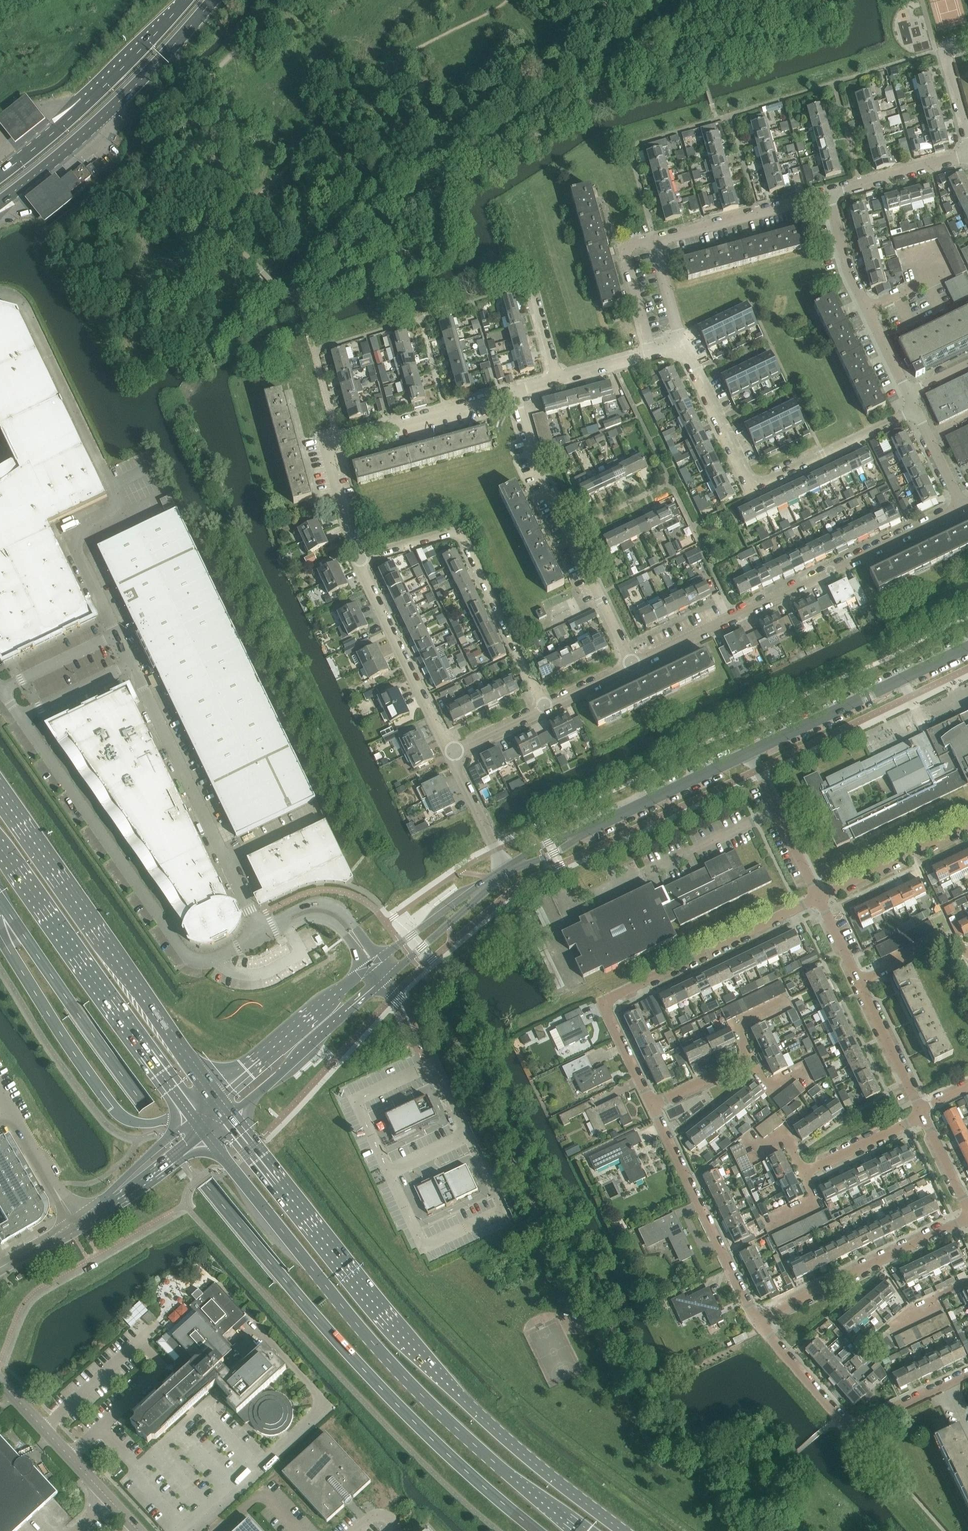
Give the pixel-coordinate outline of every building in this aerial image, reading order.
[(914,80),(918,91),(933,87),(930,75),(914,80)] [(933,87),(918,91),(921,103),(936,99),(933,87)] [(855,96),(858,108),(873,104),(870,92),(855,96)] [(936,99),(921,103),(924,114),(939,110),(936,99)] [(12,143),(16,149),(41,129),(48,124),(30,100),(21,107),(0,123),(0,128),(12,143)] [(873,104),(858,108),(861,119),(876,115),(881,114),(878,102),(873,104)] [(782,103),(774,106),(776,112),(783,109),(782,103)] [(807,109),(810,121),(825,117),(822,105),(807,109)] [(939,110),(924,114),(927,125),(942,121),(939,110)] [(764,115),(750,119),(751,124),(751,125),(754,136),(769,132),(766,120),(765,121),(764,115)] [(876,115),(861,119),(864,131),(880,126),(876,115)] [(825,117),(810,121),(813,132),(828,128),(825,117)] [(942,121),(927,125),(922,127),(923,132),(928,131),(930,137),(945,133),(942,121)] [(700,129),(706,149),(721,145),(716,125),(700,129)] [(880,126),(864,131),(867,142),(883,138),(880,126)] [(828,128),(813,132),(816,144),(832,139),(828,128)] [(769,132),(754,136),(757,148),(772,143),(769,132)] [(945,133),(930,137),(924,138),(926,144),(932,142),(934,148),(933,148),(933,149),(934,149),(935,154),(945,152),(943,146),(949,144),(945,133)] [(883,138),(867,142),(870,153),(886,149),(883,138)] [(832,139),(816,144),(819,155),(835,151),(832,139)] [(645,146),(650,165),(665,161),(671,159),(666,141),(645,146)] [(917,141),(910,143),(912,153),(920,151),(917,141)] [(772,143),(757,148),(760,159),(775,155),(772,143)] [(906,143),(899,145),(902,154),(909,152),(906,143)] [(721,145),(706,149),(709,161),(724,157),(721,145)] [(886,149),(870,153),(874,165),(875,165),(876,171),(895,165),(893,159),(889,160),(886,149)] [(835,151),(819,155),(822,166),(838,162),(835,151)] [(775,155),(760,159),(763,170),(779,166),(775,155)] [(709,161),(705,162),(708,173),(712,172),(727,168),(724,157),(709,161)] [(665,161),(650,165),(653,176),(668,172),(665,161)] [(838,162),(822,166),(826,178),(834,176),(841,174),(838,162)] [(88,167),(86,169),(94,178),(98,174),(91,165),(88,167)] [(72,175),(71,176),(80,187),(81,186),(92,177),(84,166),(72,175)] [(779,166),(763,170),(766,182),(782,178),(779,166)] [(727,168),(712,172),(715,184),(731,179),(727,168)] [(811,170),(804,172),(807,183),(814,181),(811,170)] [(74,178),(76,176),(73,172),(62,181),(57,175),(27,199),(47,223),(76,199),(72,194),(81,187),(74,178)] [(668,172),(653,176),(656,188),(671,183),(668,172)] [(801,172),(793,174),(796,186),(804,184),(801,172)] [(949,182),(954,193),(967,186),(963,175),(956,178),(953,172),(938,177),(942,185),(949,182)] [(782,178),(766,182),(770,194),(775,192),(777,198),(792,194),(787,176),(782,178)] [(836,182),(834,176),(826,178),(818,180),(820,186),(836,182)] [(731,179),(715,184),(718,195),(734,191),(731,179)] [(671,183),(656,188),(659,199),(674,195),(671,183)] [(930,185),(919,188),(923,203),(934,200),(930,185)] [(954,193),(959,203),(967,199),(967,186),(954,193)] [(571,193),(579,222),(599,217),(591,188),(571,193)] [(919,188),(907,191),(911,207),(923,203),(919,188)] [(734,191),(718,195),(713,196),(715,202),(720,200),(723,212),(738,208),(734,191)] [(907,191),(896,194),(900,210),(902,216),(913,212),(911,207),(907,191)] [(900,210),(896,194),(884,198),(888,213),(900,210)] [(674,195),(659,199),(662,210),(678,206),(674,195)] [(707,198),(699,200),(702,209),(709,207),(707,198)] [(959,203),(965,214),(967,213),(967,199),(959,203)] [(696,201),(689,203),(692,212),(699,210),(696,201)] [(881,210),(879,201),(872,203),(874,212),(881,210)] [(849,209),(853,221),(868,217),(865,205),(849,209)] [(678,206),(662,210),(665,222),(681,218),(678,206)] [(599,217),(579,222),(587,252),(607,246),(599,217)] [(868,217),(853,221),(856,232),(871,228),(868,217)] [(954,222),(948,225),(952,234),(958,231),(954,222)] [(938,240),(940,245),(951,240),(944,226),(934,229),(937,240),(938,240)] [(871,228),(856,232),(859,244),(874,239),(871,228)] [(800,229),(770,237),(776,257),(805,249),(800,229)] [(931,242),(937,240),(934,229),(928,230),(931,242)] [(925,243),(931,242),(928,230),(922,232),(925,243)] [(920,245),(925,243),(922,232),(917,233),(920,245)] [(914,246),(920,245),(917,233),(911,235),(914,246)] [(908,248),(914,246),(911,235),(905,237),(908,248)] [(770,237),(741,245),(747,265),(776,257),(770,237)] [(902,250),(908,248),(905,237),(899,238),(902,250)] [(896,251),(902,250),(899,238),(893,240),(896,251)] [(874,239),(859,244),(862,255),(877,251),(874,239)] [(940,245),(942,250),(953,245),(951,240),(940,245)] [(741,245),(712,253),(718,273),(747,265),(741,245)] [(942,250),(945,256),(956,250),(953,245),(942,250)] [(607,246),(587,252),(595,281),(615,275),(607,246)] [(892,247),(884,249),(887,258),(895,256),(894,251),(893,251),(892,247)] [(945,256),(948,261),(958,256),(956,250),(945,256)] [(877,251),(862,255),(865,266),(880,262),(877,251)] [(718,273),(712,253),(683,261),(688,281),(718,273)] [(948,261),(950,266),(961,261),(958,256),(948,261)] [(888,263),(890,272),(893,271),(901,269),(898,260),(888,263)] [(950,266),(953,272),(964,267),(961,261),(950,266)] [(880,262),(865,266),(868,278),(883,274),(880,262)] [(966,272),(964,267),(953,272),(956,278),(966,272)] [(883,274),(868,278),(871,290),(886,285),(883,274)] [(615,275),(595,281),(603,310),(623,305),(615,275)] [(945,284),(954,305),(967,298),(967,285),(963,275),(945,284)] [(502,306),(505,318),(519,314),(516,303),(514,303),(512,297),(501,300),(502,306)] [(814,308),(827,335),(846,326),(833,299),(814,308)] [(748,306),(738,311),(747,330),(757,325),(748,306)] [(1,643),(0,643),(1,644),(0,645),(0,660),(4,665),(19,658),(81,628),(96,621),(92,611),(88,604),(87,605),(49,526),(107,498),(63,407),(61,401),(60,401),(20,317),(20,316),(18,312),(0,307),(0,431),(2,436),(2,435),(20,472),(19,473),(0,487),(0,642),(1,643)] [(908,362),(911,370),(912,370),(916,378),(915,378),(916,378),(925,374),(924,374),(924,373),(967,352),(967,309),(898,343),(908,362)] [(738,311),(728,315),(737,334),(747,330),(738,311)] [(486,313),(481,315),(480,315),(483,324),(489,322),(486,313)] [(519,314),(505,318),(508,329),(522,325),(519,314)] [(728,315),(718,320),(727,339),(737,334),(728,315)] [(453,320),(439,324),(442,335),(456,331),(459,330),(458,327),(455,327),(453,320)] [(718,320),(708,325),(718,344),(727,339),(718,320)] [(522,325),(508,329),(511,340),(525,337),(522,325)] [(708,325),(698,330),(707,349),(718,344),(708,325)] [(846,326),(827,335),(840,362),(859,353),(846,326)] [(456,331),(442,335),(445,346),(459,342),(456,331)] [(393,336),(387,338),(390,349),(391,349),(396,348),(410,344),(407,333),(393,336)] [(525,337),(511,340),(514,352),(528,348),(525,337)] [(377,340),(371,342),(374,354),(380,352),(377,340)] [(477,342),(479,349),(485,348),(483,340),(477,342)] [(459,342),(445,346),(448,357),(462,354),(467,352),(464,341),(459,342)] [(367,344),(361,346),(364,357),(370,355),(367,344)] [(396,348),(391,349),(394,360),(399,359),(413,355),(410,344),(396,348)] [(485,348),(479,349),(481,357),(487,355),(485,348)] [(528,348),(514,352),(517,363),(531,359),(528,348)] [(331,353),(334,365),(348,361),(345,349),(331,353)] [(859,353),(840,362),(853,389),(872,381),(859,353)] [(462,354),(448,357),(451,369),(465,365),(462,354)] [(399,359),(394,360),(397,372),(402,370),(416,366),(413,355),(399,359)] [(771,355),(761,360),(770,378),(781,373),(771,355)] [(531,359),(517,363),(512,364),(513,370),(519,368),(520,374),(534,371),(531,359)] [(761,360),(751,364),(761,383),(770,378),(761,360)] [(348,361),(334,365),(337,376),(351,372),(348,361)] [(489,363),(480,366),(482,372),(485,372),(491,370),(489,363)] [(751,364),(742,369),(751,388),(761,383),(751,364)] [(465,365),(451,369),(455,380),(468,376),(465,365)] [(402,370),(397,372),(399,377),(404,376),(405,381),(419,378),(416,366),(402,370)] [(501,367),(495,369),(498,380),(504,378),(501,367)] [(662,367),(649,373),(654,385),(662,381),(664,387),(679,380),(673,369),(665,373),(662,367)] [(742,369),(732,374),(741,392),(751,388),(742,369)] [(491,370),(485,372),(488,383),(494,381),(491,370)] [(351,372),(337,376),(340,387),(354,383),(351,372)] [(386,374),(380,376),(382,385),(389,383),(386,374)] [(732,374),(722,378),(731,397),(741,392),(732,374)] [(468,376),(455,380),(458,391),(472,387),(468,376)] [(405,381),(401,383),(404,394),(408,393),(422,389),(419,378),(405,381)] [(943,387),(957,417),(967,412),(967,393),(961,378),(943,387)] [(679,380),(664,387),(669,397),(684,391),(679,380)] [(872,381),(853,389),(867,417),(885,408),(872,381)] [(354,383),(340,387),(344,398),(357,394),(363,393),(360,382),(354,383)] [(598,386),(602,400),(604,405),(617,402),(615,396),(614,396),(610,383),(598,386)] [(598,386),(587,389),(591,403),(602,400),(598,386)] [(957,417),(943,387),(925,396),(939,426),(957,417)] [(390,388),(384,390),(386,398),(393,397),(390,388)] [(422,389),(408,393),(411,404),(412,404),(413,410),(427,406),(425,400),(422,389)] [(591,403),(587,389),(576,392),(580,406),(591,403)] [(684,391),(669,397),(675,408),(689,401),(684,391)] [(265,397),(272,424),(290,419),(283,392),(265,397)] [(576,392),(565,395),(569,409),(580,406),(576,392)] [(357,394),(344,398),(347,409),(360,406),(357,394)] [(565,395),(554,398),(557,412),(569,409),(565,395)] [(393,397),(386,398),(389,410),(396,408),(393,397)] [(557,412),(554,398),(542,401),(546,415),(557,412)] [(624,399),(618,401),(624,413),(629,410),(624,399)] [(382,400),(376,401),(379,413),(386,411),(382,400)] [(689,401),(675,408),(680,419),(694,412),(689,401)] [(795,403),(785,408),(794,427),(804,422),(795,403)] [(366,404),(360,406),(347,409),(350,421),(363,417),(363,419),(370,417),(366,404)] [(785,408),(775,413),(784,432),(794,427),(785,408)] [(694,412),(680,419),(685,429),(699,422),(694,412)] [(532,416),(534,422),(547,419),(545,413),(532,416)] [(775,413),(765,418),(774,437),(784,432),(775,413)] [(765,418),(755,422),(764,441),(774,437),(765,418)] [(290,419),(272,424),(279,451),(298,446),(290,419)] [(547,419),(534,422),(536,428),(548,425),(547,419)] [(699,422),(685,429),(690,440),(704,433),(699,422)] [(755,422),(745,427),(754,446),(764,441),(755,422)] [(548,425),(536,428),(537,434),(550,431),(548,425)] [(945,438),(958,465),(967,461),(967,427),(945,438)] [(487,429),(460,437),(465,455),(492,447),(487,429)] [(900,429),(884,436),(888,443),(892,442),(897,452),(911,445),(906,434),(903,436),(900,429)] [(550,431),(537,434),(539,440),(551,436),(550,431)] [(704,433),(690,440),(695,451),(709,444),(704,433)] [(551,436),(539,440),(540,446),(553,442),(551,436)] [(460,437),(433,444),(438,462),(465,455),(460,437)] [(553,442),(540,446),(542,452),(555,448),(553,442)] [(433,444),(406,451),(411,469),(438,462),(433,444)] [(709,444),(695,451),(700,461),(714,454),(709,444)] [(911,445),(897,452),(902,463),(916,456),(911,445)] [(298,446),(279,451),(287,477),(305,472),(298,446)] [(880,446),(873,450),(879,461),(885,457),(880,446)] [(572,447),(565,450),(568,456),(575,453),(572,447)] [(866,450),(855,455),(862,469),(873,464),(866,450)] [(406,451),(380,458),(385,477),(411,469),(406,451)] [(565,452),(557,456),(560,462),(568,458),(565,452)] [(700,461),(695,464),(701,474),(705,472),(720,465),(714,454),(700,461)] [(855,455),(845,460),(852,474),(862,469),(855,455)] [(641,456),(631,461),(637,474),(648,469),(641,456)] [(916,456),(902,463),(907,473),(921,466),(916,456)] [(385,477),(380,458),(353,466),(358,484),(385,477)] [(845,460),(834,465),(841,479),(852,474),(845,460)] [(618,461),(607,466),(610,471),(616,484),(626,479),(620,466),(618,461)] [(631,461),(620,466),(626,479),(637,474),(631,461)] [(720,465),(705,472),(710,483),(725,476),(720,465)] [(834,465),(824,470),(830,484),(841,479),(834,465)] [(921,466),(907,473),(912,484),(926,477),(921,466)] [(824,470),(813,475),(820,489),(830,484),(824,470)] [(610,471),(599,476),(606,489),(616,484),(610,471)] [(305,472),(287,477),(294,504),(312,499),(305,472)] [(813,475),(802,480),(809,495),(820,489),(813,475)] [(599,476),(589,481),(595,494),(606,489),(599,476)] [(725,476),(710,483),(715,493),(730,486),(725,476)] [(926,477),(912,484),(917,495),(931,488),(926,477)] [(802,480),(792,485),(799,500),(809,495),(802,480)] [(595,494),(589,481),(578,486),(584,499),(595,494)] [(499,493),(511,518),(528,510),(516,485),(499,493)] [(792,485),(781,491),(788,505),(799,500),(792,485)] [(715,493),(710,496),(713,501),(718,498),(721,504),(735,497),(730,486),(715,493)] [(922,505),(917,508),(920,515),(933,508),(930,502),(937,499),(931,488),(917,495),(922,505)] [(781,491),(770,496),(777,510),(788,505),(781,491)] [(902,492),(895,496),(899,503),(906,500),(902,492)] [(880,496),(876,498),(883,511),(889,525),(900,520),(894,506),(889,508),(882,495),(880,496)] [(160,501),(165,511),(175,506),(170,496),(160,501)] [(770,496),(760,501),(767,515),(777,510),(770,496)] [(702,500),(695,503),(700,513),(710,508),(706,498),(702,500)] [(906,500),(899,503),(904,514),(911,510),(906,500)] [(760,501),(749,506),(756,520),(767,515),(760,501)] [(667,508),(656,513),(664,531),(665,532),(665,531),(678,525),(679,522),(677,519),(680,517),(674,505),(667,508)] [(756,520),(749,506),(738,511),(745,525),(756,520)] [(835,510),(831,512),(834,519),(838,517),(837,515),(844,511),(841,507),(835,510)] [(528,510),(511,518),(523,543),(540,535),(528,510)] [(260,685),(259,682),(245,652),(244,650),(229,620),(228,617),(214,587),(212,584),(193,545),(177,511),(98,549),(138,633),(140,636),(139,636),(136,638),(153,673),(157,671),(185,731),(237,837),(316,799),(311,789),(309,787),(292,750),(291,747),(276,717),(275,715),(260,685)] [(883,511),(872,516),(879,531),(889,525),(883,511)] [(827,514),(820,517),(822,521),(829,517),(830,521),(834,519),(831,512),(827,514)] [(656,513),(645,518),(652,531),(658,528),(660,533),(664,531),(656,513)] [(872,516),(861,521),(868,536),(879,531),(872,516)] [(813,520),(809,522),(813,529),(817,527),(815,524),(822,521),(820,517),(813,520)] [(645,518),(635,523),(641,536),(652,531),(645,518)] [(861,521),(851,526),(858,541),(868,536),(861,521)] [(298,531),(303,543),(323,534),(317,522),(298,531)] [(809,522),(802,526),(805,533),(813,529),(809,522)] [(848,522),(838,527),(840,532),(847,546),(858,541),(851,526),(848,522)] [(635,523),(624,528),(631,541),(641,536),(635,523)] [(957,532),(966,550),(967,549),(967,526),(957,532)] [(624,528),(614,533),(620,546),(631,541),(624,528)] [(760,529),(756,530),(762,542),(766,540),(762,533),(760,529)] [(840,532),(829,537),(836,551),(847,546),(840,532)] [(940,540),(928,546),(937,564),(966,550),(957,532),(946,537),(945,535),(939,538),(940,540)] [(605,543),(598,546),(602,555),(620,546),(614,533),(603,539),(605,543)] [(323,534),(303,543),(309,554),(328,545),(323,534)] [(540,535),(523,543),(535,568),(552,560),(540,535)] [(829,537),(819,542),(826,556),(836,551),(829,537)] [(674,544),(678,553),(683,550),(679,541),(674,544)] [(819,542),(808,547),(815,561),(826,556),(819,542)] [(671,544),(665,547),(670,558),(676,556),(671,544)] [(910,554),(899,560),(908,578),(937,564),(928,546),(917,551),(916,549),(909,552),(910,554)] [(808,547),(798,552),(804,566),(815,561),(808,547)] [(450,549),(441,553),(443,557),(451,553),(450,549)] [(421,550),(416,551),(416,552),(422,563),(427,561),(426,560),(424,555),(421,550)] [(698,550),(685,556),(691,567),(704,561),(698,550)] [(753,550),(746,553),(749,559),(756,556),(753,550)] [(443,557),(448,568),(461,562),(456,551),(451,553),(443,557)] [(798,552),(787,557),(794,571),(804,566),(798,552)] [(746,553),(739,556),(742,562),(749,559),(746,553)] [(407,557),(412,568),(418,565),(413,554),(407,557)] [(313,556),(304,560),(307,566),(316,562),(313,556)] [(787,557),(776,562),(783,577),(794,571),(787,557)] [(552,560),(535,568),(547,593),(565,585),(552,560)] [(881,568),(870,574),(879,592),(908,578),(899,560),(888,565),(887,563),(881,566),(881,568)] [(461,562),(448,568),(453,579),(466,572),(461,562)] [(776,562),(766,567),(773,582),(783,577),(776,562)] [(318,572),(323,584),(343,575),(337,563),(318,572)] [(379,571),(384,582),(399,575),(393,563),(379,571)] [(429,564),(423,567),(429,577),(434,575),(429,564)] [(766,567),(755,572),(762,587),(773,582),(766,567)] [(419,568),(413,571),(417,579),(423,576),(419,568)] [(466,572),(453,579),(458,589),(471,583),(466,572)] [(755,572),(744,578),(751,592),(762,587),(755,572)] [(343,575),(323,584),(329,596),(348,587),(343,575)] [(399,575),(384,582),(389,592),(404,585),(399,575)] [(423,576),(417,579),(420,586),(427,582),(423,576)] [(443,577),(436,580),(436,581),(438,586),(446,582),(443,577)] [(744,578),(734,583),(740,597),(751,592),(744,578)] [(636,579),(618,588),(625,601),(630,599),(627,591),(640,586),(636,579)] [(847,581),(838,586),(846,604),(856,599),(860,607),(867,604),(868,605),(868,604),(856,579),(855,579),(856,581),(849,585),(848,583),(847,581)] [(705,582),(694,587),(701,602),(712,597),(705,582)] [(471,583),(458,589),(463,600),(476,593),(471,583)] [(404,585),(389,592),(394,603),(409,596),(404,585)] [(827,596),(822,598),(828,610),(836,606),(837,608),(846,604),(838,586),(828,590),(832,597),(828,598),(827,596)] [(694,587),(683,593),(690,607),(701,602),(694,587)] [(476,593),(463,600),(468,610),(481,604),(476,593)] [(683,593),(672,598),(679,612),(690,607),(683,593)] [(409,596),(394,603),(400,614),(414,607),(409,596)] [(672,598),(661,603),(668,618),(679,612),(672,598)] [(812,598),(803,602),(812,620),(821,616),(820,614),(828,610),(822,598),(817,601),(818,603),(815,604),(812,598)] [(796,613),(788,616),(793,627),(801,623),(802,625),(812,620),(803,602),(794,607),(796,613)] [(661,603),(650,608),(657,623),(668,618),(661,603)] [(481,604),(468,610),(473,620),(486,614),(481,604)] [(337,614),(343,626),(362,616),(357,605),(337,614)] [(414,607),(400,614),(405,625),(420,618),(414,607)] [(657,623),(650,608),(639,614),(646,628),(657,623)] [(543,609),(536,613),(539,621),(547,617),(543,609)] [(593,611),(579,618),(583,625),(597,618),(593,611)] [(486,614),(473,620),(478,631),(491,625),(486,614)] [(778,615),(768,619),(777,637),(786,633),(785,631),(793,627),(788,616),(780,620),(778,615)] [(362,616),(343,626),(349,637),(368,628),(362,616)] [(420,618),(405,625),(410,636),(425,629),(420,618)] [(579,618),(574,620),(577,627),(583,625),(579,618)] [(762,629),(754,633),(759,643),(767,639),(768,642),(777,637),(768,619),(759,624),(762,629)] [(491,625),(478,631),(483,641),(496,635),(491,625)] [(562,626),(558,629),(563,638),(567,636),(562,626)] [(425,629),(410,636),(415,646),(430,639),(425,629)] [(563,638),(558,629),(554,631),(558,640),(563,638)] [(743,631),(734,636),(742,654),(760,646),(759,643),(754,633),(746,637),(743,631)] [(601,634),(590,639),(597,654),(608,649),(601,634)] [(496,635),(483,641),(488,652),(501,645),(496,635)] [(540,636),(536,639),(541,649),(545,647),(540,636)] [(726,647),(719,650),(727,666),(732,663),(730,660),(742,654),(734,636),(725,640),(725,642),(724,643),(726,647)] [(354,639),(343,644),(346,650),(350,647),(357,644),(354,639)] [(430,639),(415,646),(420,657),(435,650),(430,639)] [(536,639),(525,644),(528,650),(535,647),(537,651),(541,649),(536,639)] [(590,639),(579,645),(586,659),(597,654),(590,639)] [(357,644),(350,647),(353,653),(360,650),(360,648),(358,644),(357,644)] [(501,645),(488,652),(493,662),(506,656),(501,645)] [(579,645),(568,650),(575,665),(586,659),(579,645)] [(361,663),(363,668),(383,659),(377,646),(357,656),(352,658),(356,666),(361,663)] [(435,650),(420,657),(426,668),(440,661),(435,650)] [(568,650),(557,655),(564,670),(575,665),(568,650)] [(688,661),(677,666),(686,685),(715,671),(713,667),(715,666),(713,664),(712,665),(706,652),(694,658),(693,656),(687,659),(688,661)] [(457,661),(459,665),(465,662),(461,655),(456,657),(458,661),(457,661)] [(557,655),(546,660),(554,675),(564,670),(557,655)] [(383,659),(363,668),(369,681),(389,672),(383,659)] [(554,675),(546,660),(535,666),(543,680),(554,675)] [(440,661),(426,668),(431,679),(445,672),(440,661)] [(505,661),(493,666),(496,672),(508,667),(505,661)] [(659,675),(648,680),(657,699),(686,685),(677,666),(665,672),(664,670),(658,673),(659,675)] [(445,672),(431,679),(436,690),(451,683),(445,672)] [(472,677),(464,680),(467,687),(475,683),(472,677)] [(512,677),(501,682),(508,697),(519,692),(512,677)] [(630,689),(618,694),(627,713),(657,699),(648,680),(636,686),(635,684),(629,687),(630,689)] [(501,682),(490,687),(497,702),(508,697),(501,682)] [(126,685),(49,722),(56,733),(63,730),(66,735),(65,735),(68,739),(69,740),(89,768),(92,774),(93,773),(112,801),(112,802),(115,807),(116,807),(135,835),(139,840),(158,868),(162,873),(182,901),(181,901),(185,907),(185,906),(192,917),(195,921),(192,925),(190,929),(195,939),(200,941),(204,941),(209,940),(211,944),(212,945),(229,937),(232,934),(235,932),(237,929),(238,926),(240,922),(241,918),(236,907),(235,907),(231,905),(136,707),(138,706),(134,699),(133,699),(126,685)] [(450,687),(439,692),(441,698),(449,694),(449,695),(453,693),(450,687)] [(490,687),(479,693),(486,707),(497,702),(490,687)] [(376,689),(370,692),(373,698),(379,695),(376,689)] [(378,699),(384,711),(403,702),(397,689),(378,699)] [(479,693),(469,698),(476,712),(486,707),(479,693)] [(601,703),(589,709),(598,727),(627,713),(618,694),(607,700),(606,698),(600,701),(601,703)] [(465,718),(458,703),(455,698),(452,700),(452,706),(447,708),(454,723),(465,718)] [(469,698),(458,703),(465,718),(476,712),(469,698)] [(403,702),(384,711),(390,724),(410,715),(403,702)] [(568,716),(559,720),(567,738),(577,734),(575,731),(571,721),(568,716)] [(579,717),(574,720),(571,721),(575,731),(584,727),(579,717)] [(817,774),(804,780),(837,848),(850,842),(849,840),(854,838),(855,840),(963,788),(962,786),(966,784),(967,786),(967,721),(963,724),(959,717),(926,733),(929,739),(924,741),(923,739),(915,743),(914,742),(909,745),(910,748),(897,754),(896,752),(862,768),(860,764),(826,781),(827,782),(823,784),(817,774)] [(552,730),(544,734),(549,744),(551,748),(559,744),(560,747),(570,743),(567,738),(559,720),(550,725),(552,730)] [(386,745),(401,738),(398,732),(383,739),(386,745)] [(401,750),(405,757),(427,746),(420,732),(400,741),(404,749),(401,750)] [(533,732),(524,737),(533,755),(542,750),(541,748),(549,744),(544,734),(536,738),(533,732)] [(518,747),(509,751),(514,761),(523,757),(526,764),(535,759),(533,755),(524,737),(515,741),(518,747)] [(427,746),(405,757),(408,764),(411,763),(414,770),(434,761),(427,746)] [(499,749),(489,753),(498,771),(507,767),(506,765),(514,761),(509,751),(501,755),(499,749)] [(483,763),(477,766),(475,767),(480,778),(488,774),(489,776),(498,771),(489,753),(480,758),(483,763)] [(564,756),(557,760),(561,768),(568,765),(564,756)] [(442,778),(422,787),(416,790),(423,802),(448,790),(442,778)] [(404,787),(396,791),(399,795),(406,791),(404,787)] [(448,790),(423,802),(427,811),(431,809),(434,814),(435,813),(435,815),(443,811),(446,816),(453,813),(450,808),(455,806),(448,790)] [(326,822),(247,860),(266,898),(279,892),(280,892),(280,891),(292,886),(293,886),(293,885),(305,879),(305,880),(306,879),(305,879),(318,873),(319,873),(318,873),(331,867),(332,867),(331,866),(344,861),(345,861),(326,822)] [(412,823),(407,826),(412,837),(418,834),(415,829),(412,823)] [(581,925),(568,931),(562,934),(569,951),(576,947),(582,959),(575,963),(583,979),(602,969),(605,974),(677,939),(670,924),(677,920),(681,927),(772,883),(765,869),(762,870),(760,866),(746,873),(735,851),(725,856),(705,866),(706,869),(655,893),(651,886),(579,921),(581,925)] [(954,859),(961,873),(967,869),(967,861),(964,853),(954,859)] [(954,859),(943,864),(950,878),(961,873),(954,859)] [(943,864),(932,869),(941,887),(952,882),(950,878),(943,864)] [(919,880),(908,885),(915,899),(926,894),(919,880)] [(908,885),(897,890),(904,905),(915,899),(908,885)] [(897,890),(887,895),(894,910),(904,905),(897,890)] [(887,895),(876,901),(883,915),(894,910),(887,895)] [(876,901),(865,906),(872,920),(883,915),(876,901)] [(952,904),(943,908),(947,916),(956,911),(955,910),(952,904)] [(872,920),(865,906),(854,911),(861,925),(872,920)] [(958,925),(964,937),(967,935),(967,920),(958,925)] [(930,922),(924,924),(930,936),(935,934),(930,922)] [(924,924),(919,927),(925,939),(930,936),(924,924)] [(919,927),(914,929),(919,941),(925,939),(919,927)] [(914,929),(908,932),(914,944),(919,941),(914,929)] [(794,932),(783,938),(789,952),(801,946),(794,932)] [(908,932),(903,935),(909,946),(914,944),(908,932)] [(806,934),(801,937),(806,948),(812,945),(806,934)] [(903,935),(898,937),(903,949),(909,946),(903,935)] [(898,937),(892,940),(898,951),(903,949),(898,937)] [(783,938),(772,943),(778,957),(789,952),(783,938)] [(892,940),(887,942),(892,954),(898,951),(892,940)] [(887,942),(882,945),(887,956),(892,954),(887,942)] [(772,943),(760,948),(767,962),(778,957),(772,943)] [(812,945),(806,948),(809,954),(815,951),(812,945)] [(887,956),(882,945),(877,947),(882,959),(887,956)] [(760,948),(749,954),(756,968),(767,962),(760,948)] [(749,954),(738,959),(745,973),(756,968),(749,954)] [(738,959),(727,964),(734,979),(736,984),(741,982),(739,976),(745,973),(738,959)] [(727,964),(716,970),(722,984),(734,979),(727,964)] [(893,978),(907,1007),(925,998),(911,969),(893,978)] [(716,970),(705,975),(711,989),(722,984),(716,970)] [(806,977),(812,988),(826,982),(820,970),(806,977)] [(705,975),(693,981),(700,995),(711,989),(705,975)] [(446,978),(441,981),(445,987),(450,984),(446,978)] [(693,981),(682,986),(689,1000),(700,995),(693,981)] [(781,982),(775,984),(781,996),(786,993),(781,982)] [(826,982),(812,988),(817,999),(831,993),(826,982)] [(775,984),(770,987),(775,999),(781,996),(775,984)] [(682,986),(671,992),(678,1005),(689,1000),(682,986)] [(770,987),(764,989),(770,1001),(775,999),(770,987)] [(764,989),(759,992),(765,1004),(770,1001),(764,989)] [(671,992),(659,997),(666,1011),(678,1005),(671,992)] [(759,992),(754,995),(759,1006),(765,1004),(759,992)] [(831,993),(817,999),(823,1011),(837,1004),(831,993)] [(754,995),(748,997),(754,1009),(759,1006),(754,995)] [(662,1014),(654,997),(647,1000),(655,1017),(662,1014)] [(748,997),(743,1000),(748,1012),(754,1009),(748,997)] [(925,998),(907,1007),(921,1036),(939,1026),(925,998)] [(743,1000),(737,1003),(743,1014),(748,1012),(743,1000)] [(737,1003),(732,1005),(738,1017),(743,1014),(737,1003)] [(837,1004),(823,1011),(828,1022),(842,1015),(837,1004)] [(732,1005),(727,1008),(732,1019),(738,1017),(732,1005)] [(732,1019),(727,1008),(721,1010),(727,1022),(732,1019)] [(580,1009),(576,1011),(565,1017),(568,1023),(556,1029),(565,1048),(589,1037),(580,1018),(583,1016),(580,1009)] [(638,1012),(625,1018),(630,1030),(644,1023),(638,1012)] [(662,1015),(656,1018),(660,1026),(666,1023),(662,1015)] [(842,1015),(828,1022),(834,1033),(847,1026),(842,1015)] [(644,1023),(630,1030),(635,1041),(649,1034),(644,1023)] [(752,1031),(757,1042),(771,1035),(765,1024),(752,1031)] [(847,1026),(834,1033),(839,1044),(853,1038),(847,1026)] [(939,1026),(921,1036),(934,1064),(953,1055),(939,1026)] [(729,1029),(717,1034),(724,1048),(735,1043),(729,1029)] [(649,1034),(635,1041),(641,1052),(655,1045),(649,1034)] [(717,1034),(706,1040),(712,1054),(724,1048),(717,1034)] [(527,1035),(520,1039),(524,1046),(531,1042),(527,1035)] [(771,1035),(757,1042),(763,1053),(777,1046),(771,1035)] [(853,1038),(839,1044),(844,1055),(858,1049),(853,1038)] [(692,1040),(681,1046),(690,1065),(701,1059),(695,1045),(692,1040)] [(706,1040),(695,1045),(701,1059),(712,1054),(706,1040)] [(655,1045),(641,1052),(646,1063),(660,1057),(655,1045)] [(777,1046),(763,1053),(768,1064),(782,1058),(777,1046)] [(858,1049),(844,1055),(850,1067),(864,1060),(858,1049)] [(805,1061),(807,1066),(819,1061),(816,1055),(805,1061)] [(586,1057),(563,1068),(565,1074),(568,1080),(574,1077),(582,1095),(584,1094),(612,1080),(606,1067),(594,1073),(592,1074),(584,1058),(587,1057),(586,1057)] [(660,1057),(646,1063),(652,1075),(666,1068),(660,1057)] [(782,1058),(768,1064),(774,1076),(788,1069),(782,1058)] [(864,1060),(850,1067),(855,1078),(869,1071),(864,1060)] [(819,1061),(807,1066),(810,1072),(822,1066),(819,1061)] [(822,1066),(810,1072),(812,1077),(824,1071),(822,1066)] [(666,1068),(652,1075),(657,1086),(675,1078),(672,1072),(668,1074),(666,1068)] [(824,1071),(812,1077),(815,1083),(827,1077),(824,1071)] [(869,1071),(855,1078),(860,1089),(874,1082),(869,1071)] [(797,1081),(792,1085),(800,1095),(805,1091),(797,1081)] [(756,1082),(745,1090),(755,1102),(765,1094),(756,1082)] [(874,1082),(860,1089),(866,1100),(880,1094),(874,1082)] [(792,1085),(788,1089),(796,1099),(800,1095),(792,1085)] [(817,1087),(812,1090),(817,1095),(821,1092),(817,1087)] [(788,1089),(783,1092),(791,1103),(796,1099),(788,1089)] [(745,1090),(736,1098),(745,1110),(755,1102),(745,1090)] [(817,1095),(812,1090),(808,1093),(812,1099),(817,1095)] [(783,1092),(778,1096),(786,1106),(791,1103),(783,1092)] [(393,1133),(396,1140),(438,1120),(428,1097),(425,1098),(424,1096),(420,1098),(421,1100),(404,1108),(403,1106),(399,1108),(400,1110),(386,1117),(391,1129),(389,1130),(391,1134),(393,1133)] [(786,1106),(778,1096),(773,1100),(781,1110),(786,1106)] [(592,1101),(559,1117),(564,1127),(570,1124),(569,1121),(586,1113),(597,1136),(607,1132),(604,1126),(620,1119),(624,1128),(633,1124),(620,1097),(596,1109),(592,1101)] [(736,1098),(726,1105),(736,1118),(745,1110),(736,1098)] [(835,1100),(825,1108),(833,1120),(844,1113),(835,1100)] [(964,1100),(958,1103),(960,1108),(966,1105),(964,1100)] [(797,1102),(793,1105),(797,1111),(801,1107),(797,1102)] [(726,1105),(716,1113),(726,1125),(736,1118),(726,1105)] [(797,1111),(793,1105),(788,1108),(793,1114),(797,1111)] [(766,1108),(762,1112),(767,1117),(771,1114),(766,1108)] [(825,1108),(814,1115),(823,1127),(833,1120),(825,1108)] [(944,1116),(949,1127),(961,1121),(956,1110),(944,1116)] [(767,1117),(762,1112),(758,1115),(762,1121),(767,1117)] [(716,1113),(706,1121),(716,1133),(726,1125),(716,1113)] [(776,1114),(771,1118),(779,1128),(784,1124),(776,1114)] [(814,1115),(804,1122),(813,1134),(823,1127),(814,1115)] [(771,1118),(766,1122),(774,1132),(779,1128),(771,1118)] [(706,1121),(697,1128),(706,1141),(709,1144),(719,1137),(716,1133),(706,1121)] [(961,1121),(949,1127),(954,1138),(966,1132),(961,1121)] [(766,1122),(761,1126),(769,1136),(774,1132),(766,1122)] [(813,1134),(804,1122),(794,1129),(802,1142),(813,1134)] [(747,1124),(743,1127),(747,1133),(751,1129),(747,1124)] [(769,1136),(761,1126),(756,1130),(764,1140),(769,1136)] [(747,1133),(743,1127),(739,1130),(743,1136),(747,1133)] [(706,1141),(697,1128),(686,1136),(690,1141),(685,1145),(691,1152),(706,1141)] [(954,1138),(959,1148),(967,1144),(967,1135),(966,1132),(954,1138)] [(595,1156),(589,1159),(595,1172),(619,1160),(631,1185),(646,1179),(632,1151),(634,1150),(633,1148),(642,1144),(637,1133),(618,1142),(620,1146),(615,1148),(615,1147),(608,1150),(609,1151),(596,1157),(595,1156)] [(1,1227),(0,1228),(0,1245),(7,1241),(8,1241),(15,1237),(26,1230),(27,1229),(33,1226),(36,1225),(39,1221),(42,1216),(42,1210),(41,1205),(40,1205),(40,1204),(9,1151),(2,1138),(1,1139),(0,1139),(0,1225),(1,1227)] [(727,1139),(723,1142),(728,1148),(732,1145),(727,1139)] [(728,1148),(723,1142),(719,1146),(723,1151),(728,1148)] [(731,1150),(733,1155),(745,1150),(742,1144),(731,1150)] [(959,1148),(965,1159),(967,1158),(967,1144),(959,1148)] [(577,1145),(565,1151),(569,1158),(581,1152),(577,1145)] [(907,1146),(896,1152),(903,1166),(914,1161),(913,1159),(916,1158),(913,1153),(911,1154),(907,1146)] [(745,1150),(733,1155),(736,1161),(747,1156),(745,1150)] [(896,1152),(885,1157),(892,1171),(903,1166),(896,1152)] [(767,1160),(773,1171),(787,1164),(782,1153),(767,1160)] [(703,1158),(708,1163),(712,1160),(708,1155),(703,1158)] [(747,1156),(736,1161),(739,1167),(750,1161),(747,1156)] [(885,1157),(874,1162),(881,1176),(882,1179),(893,1173),(892,1171),(885,1157)] [(750,1161),(739,1167),(741,1172),(753,1167),(750,1161)] [(874,1162),(863,1167),(870,1182),(871,1184),(875,1182),(874,1180),(881,1176),(874,1162)] [(787,1164),(773,1171),(778,1182),(793,1175),(787,1164)] [(432,1182),(417,1189),(425,1205),(424,1205),(424,1206),(428,1215),(446,1206),(447,1208),(457,1203),(456,1201),(478,1191),(466,1166),(464,1167),(464,1166),(461,1168),(448,1175),(447,1174),(444,1175),(445,1176),(442,1177),(432,1182),(431,1182),(432,1182)] [(863,1167),(852,1173),(859,1187),(860,1189),(871,1184),(870,1182),(863,1167)] [(745,1171),(742,1173),(747,1184),(751,1182),(750,1178),(757,1175),(753,1168),(745,1171)] [(703,1178),(709,1189),(723,1182),(718,1171),(703,1178)] [(852,1173),(841,1178),(848,1192),(849,1194),(853,1192),(852,1190),(859,1187),(852,1173)] [(778,1182),(776,1183),(778,1187),(780,1186),(784,1193),(798,1186),(793,1175),(778,1182)] [(835,1181),(831,1183),(837,1197),(838,1200),(839,1199),(843,1197),(842,1195),(848,1192),(841,1178),(840,1177),(835,1179),(835,1181)] [(723,1182),(709,1189),(714,1200),(728,1193),(723,1182)] [(831,1183),(819,1188),(826,1202),(827,1205),(828,1205),(828,1204),(832,1202),(831,1201),(837,1197),(831,1183)] [(798,1186),(784,1193),(782,1194),(784,1198),(786,1197),(789,1204),(804,1197),(798,1186)] [(728,1193),(714,1200),(719,1211),(733,1204),(735,1203),(733,1199),(732,1200),(728,1193)] [(924,1199),(920,1201),(928,1217),(939,1211),(935,1204),(937,1202),(935,1197),(932,1198),(932,1197),(925,1200),(924,1199)] [(916,1203),(916,1204),(910,1208),(917,1222),(928,1217),(920,1201),(916,1203)] [(733,1204),(719,1211),(724,1222),(739,1215),(733,1204)] [(762,1204),(757,1206),(763,1217),(768,1214),(762,1204)] [(910,1208),(899,1213),(906,1227),(917,1222),(910,1208)] [(828,1209),(822,1212),(828,1223),(834,1221),(832,1217),(828,1209)] [(894,1215),(888,1218),(895,1232),(906,1227),(899,1213),(898,1211),(893,1213),(894,1215)] [(822,1212),(817,1215),(822,1226),(828,1223),(822,1212)] [(675,1213),(638,1231),(642,1239),(644,1238),(648,1246),(669,1236),(682,1262),(694,1256),(682,1230),(683,1229),(675,1213)] [(739,1215),(724,1222),(729,1233),(744,1226),(739,1215)] [(817,1215),(811,1217),(817,1229),(822,1226),(817,1215)] [(887,1216),(876,1221),(877,1223),(884,1238),(895,1232),(888,1218),(887,1216)] [(811,1217),(806,1220),(811,1231),(817,1229),(811,1217)] [(806,1220),(800,1223),(806,1234),(811,1231),(806,1220)] [(800,1223),(794,1226),(800,1237),(806,1234),(800,1223)] [(877,1223),(866,1229),(873,1243),(884,1238),(877,1223)] [(744,1226),(729,1233),(735,1244),(752,1236),(750,1232),(747,1233),(744,1226)] [(794,1226),(789,1228),(794,1240),(800,1237),(794,1226)] [(865,1226),(854,1232),(862,1248),(873,1243),(866,1229),(865,1226)] [(789,1228),(783,1231),(789,1242),(794,1240),(789,1228)] [(783,1231),(778,1234),(783,1245),(789,1242),(783,1231)] [(850,1234),(851,1236),(844,1239),(851,1253),(862,1248),(854,1232),(850,1234)] [(783,1245),(778,1234),(772,1236),(777,1248),(783,1245)] [(754,1235),(741,1241),(744,1246),(756,1240),(754,1235)] [(839,1239),(840,1241),(833,1244),(840,1259),(851,1253),(844,1239),(843,1237),(839,1239)] [(776,1252),(769,1238),(766,1240),(772,1253),(776,1252)] [(833,1244),(823,1250),(830,1264),(840,1259),(833,1244)] [(944,1250),(951,1265),(953,1269),(964,1263),(961,1258),(964,1257),(961,1251),(959,1253),(955,1245),(944,1250)] [(755,1248),(740,1255),(745,1266),(760,1259),(762,1258),(760,1254),(758,1255),(755,1248)] [(823,1250),(812,1255),(819,1269),(830,1264),(823,1250)] [(944,1250),(933,1255),(940,1270),(951,1265),(944,1250)] [(812,1255),(801,1260),(808,1274),(819,1269),(812,1255)] [(933,1273),(940,1270),(933,1255),(922,1261),(930,1277),(934,1275),(933,1273)] [(760,1259),(745,1266),(751,1277),(765,1270),(769,1269),(767,1264),(763,1266),(760,1259)] [(808,1274),(801,1260),(790,1265),(797,1280),(808,1274)] [(922,1261),(911,1266),(919,1282),(930,1277),(922,1261)] [(911,1266),(900,1271),(904,1279),(901,1280),(904,1286),(906,1284),(907,1286),(914,1282),(915,1284),(919,1282),(911,1266)] [(765,1270),(751,1277),(756,1288),(770,1281),(765,1270)] [(770,1281),(756,1288),(761,1299),(776,1292),(770,1281)] [(884,1283),(875,1291),(885,1303),(895,1295),(884,1283)] [(155,1389),(131,1411),(136,1417),(135,1421),(131,1425),(137,1430),(137,1431),(137,1432),(137,1433),(137,1434),(137,1435),(138,1435),(139,1436),(139,1437),(140,1437),(141,1437),(142,1437),(143,1437),(148,1443),(152,1440),(157,1440),(157,1439),(157,1440),(158,1439),(157,1439),(163,1434),(164,1434),(163,1433),(169,1429),(169,1428),(175,1423),(181,1418),(181,1417),(186,1412),(187,1412),(192,1407),(193,1406),(198,1401),(198,1402),(199,1401),(204,1396),(205,1396),(205,1395),(210,1391),(211,1390),(212,1389),(216,1386),(217,1385),(224,1393),(223,1395),(223,1396),(227,1400),(225,1402),(230,1407),(235,1412),(246,1424),(251,1422),(252,1426),(255,1430),(258,1432),(262,1435),(266,1436),(270,1437),(275,1436),(278,1435),(279,1435),(283,1433),(286,1431),(286,1430),(289,1428),(291,1424),(293,1420),(293,1415),(293,1411),(292,1407),(290,1403),(287,1400),(284,1397),(280,1395),(276,1393),(272,1393),(268,1393),(264,1394),(262,1392),(286,1370),(279,1362),(279,1361),(279,1360),(279,1359),(279,1358),(278,1357),(278,1356),(277,1356),(277,1355),(276,1355),(275,1355),(275,1354),(274,1354),(273,1354),(272,1354),(265,1346),(260,1351),(247,1338),(234,1349),(223,1337),(227,1334),(228,1333),(246,1316),(245,1316),(242,1312),(216,1284),(203,1295),(199,1291),(199,1290),(192,1297),(196,1302),(191,1307),(190,1307),(191,1308),(193,1310),(181,1321),(156,1343),(172,1360),(173,1362),(175,1364),(174,1372),(172,1374),(171,1374),(162,1383),(161,1384),(163,1387),(158,1391),(156,1389),(155,1389)] [(911,1289),(902,1292),(910,1304),(922,1298),(920,1294),(915,1297),(911,1289)] [(685,1301),(683,1295),(671,1301),(681,1322),(704,1311),(712,1327),(724,1322),(708,1290),(685,1301)] [(875,1291),(866,1299),(876,1311),(885,1303),(875,1291)] [(866,1299),(857,1307),(867,1319),(876,1311),(866,1299)] [(857,1307),(848,1315),(858,1327),(867,1319),(857,1307)] [(899,1307),(893,1312),(896,1315),(902,1310),(899,1307)] [(890,1314),(884,1320),(887,1323),(893,1318),(890,1314)] [(945,1314),(939,1316),(944,1328),(950,1325),(945,1314)] [(858,1327),(848,1315),(838,1323),(848,1334),(847,1335),(851,1340),(857,1336),(853,1331),(858,1327)] [(939,1316),(933,1319),(939,1331),(944,1328),(939,1316)] [(933,1319),(928,1322),(933,1333),(939,1331),(933,1319)] [(829,1321),(820,1329),(823,1333),(833,1325),(829,1321)] [(881,1322),(875,1328),(877,1331),(884,1326),(881,1322)] [(928,1322),(922,1325),(928,1336),(933,1333),(928,1322)] [(922,1325),(917,1327),(922,1339),(928,1336),(922,1325)] [(917,1327),(911,1330),(917,1341),(922,1339),(917,1327)] [(842,1336),(837,1329),(834,1332),(839,1338),(842,1336)] [(872,1330),(866,1335),(868,1339),(875,1334),(872,1330)] [(911,1330),(906,1333),(911,1344),(917,1341),(911,1330)] [(906,1333),(900,1335),(906,1347),(911,1344),(906,1333)] [(906,1347),(900,1335),(894,1338),(900,1349),(906,1347)] [(850,1345),(845,1338),(842,1341),(847,1348),(850,1345)] [(860,1338),(854,1344),(857,1348),(864,1343),(860,1338)] [(818,1341),(806,1351),(814,1360),(826,1350),(827,1349),(824,1345),(823,1346),(818,1341)] [(959,1343),(948,1349),(955,1363),(966,1358),(959,1343)] [(858,1354),(853,1348),(850,1351),(855,1357),(858,1354)] [(948,1349),(937,1354),(944,1368),(955,1363),(948,1349)] [(826,1350),(814,1360),(822,1370),(834,1359),(835,1358),(832,1354),(831,1355),(826,1350)] [(936,1352),(925,1357),(926,1359),(933,1374),(944,1368),(937,1354),(936,1352)] [(866,1363),(861,1357),(858,1360),(863,1366),(866,1363)] [(834,1359),(822,1370),(830,1379),(842,1368),(843,1367),(840,1363),(839,1364),(834,1359)] [(926,1359),(915,1364),(922,1379),(933,1374),(926,1359)] [(910,1365),(911,1366),(904,1370),(911,1384),(922,1379),(915,1364),(914,1362),(910,1365)] [(872,1369),(874,1372),(881,1367),(878,1363),(872,1369)] [(881,1367),(874,1372),(873,1373),(881,1382),(887,1377),(883,1370),(881,1367)] [(842,1368),(830,1379),(838,1388),(850,1377),(851,1376),(848,1372),(847,1374),(842,1368)] [(899,1370),(900,1372),(893,1375),(893,1376),(898,1385),(900,1390),(911,1384),(904,1370),(903,1368),(899,1370)] [(850,1377),(838,1388),(846,1397),(860,1384),(857,1380),(854,1382),(850,1377)] [(861,1383),(860,1384),(846,1397),(854,1406),(861,1400),(865,1403),(873,1396),(861,1383)] [(944,1435),(934,1439),(934,1440),(935,1440),(967,1509),(967,1448),(958,1428),(944,1435)] [(342,1505),(344,1503),(347,1505),(348,1505),(349,1505),(350,1504),(351,1504),(351,1503),(352,1502),(352,1501),(350,1498),(352,1496),(354,1499),(371,1483),(326,1433),(282,1474),(327,1523),(345,1507),(342,1505)] [(58,1494),(35,1469),(33,1469),(33,1468),(33,1467),(32,1467),(32,1466),(31,1465),(33,1463),(29,1460),(27,1462),(26,1462),(24,1462),(23,1462),(1,1437),(0,1438),(0,1530),(18,1530),(58,1494)] [(116,1464),(109,1470),(115,1478),(122,1471),(116,1464)] [(249,1519),(236,1530),(260,1530),(249,1519)]
